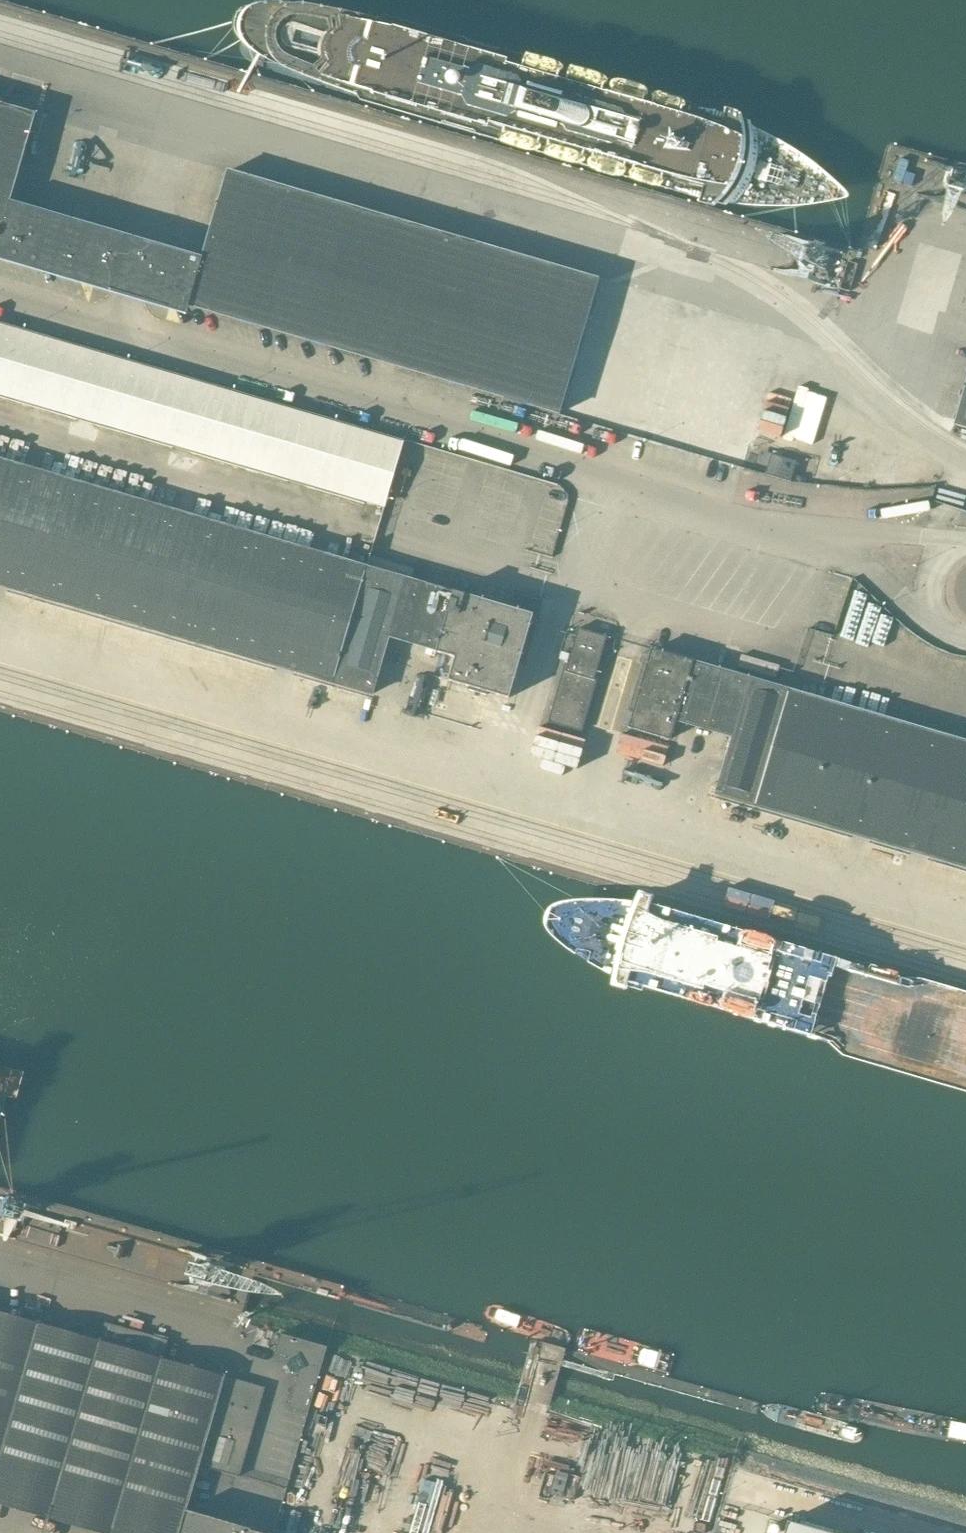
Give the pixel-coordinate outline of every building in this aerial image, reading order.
[(109,293),(125,235),(9,202),(33,115),(0,105),(0,260),(109,293)] [(125,235),(109,293),(186,316),(189,307),(323,346),(392,366),(558,415),(597,279),(227,171),(202,258),(125,235)] [(0,323),(0,390),(18,329),(0,323)] [(18,329),(0,390),(0,398),(383,510),(403,441),(18,329)] [(941,359),(934,384),(957,391),(964,366),(941,359)] [(953,426),(965,429),(965,383),(953,426)] [(771,454),(765,475),(790,482),(795,462),(771,454)] [(0,461),(0,586),(332,683),(366,568),(0,461)] [(453,593),(366,568),(332,683),(372,694),(388,637),(436,651),(453,593)] [(453,593),(436,651),(435,653),(455,658),(448,681),(469,687),(468,690),(486,696),(487,693),(508,699),(532,616),(453,593)] [(566,664),(564,663),(546,723),(580,733),(597,673),(595,673),(606,637),(577,628),(566,664)] [(651,650),(628,728),(669,740),(675,720),(731,737),(714,794),(965,868),(965,743),(820,700),(651,650)] [(741,656),(737,667),(775,678),(778,667),(741,656)] [(250,1531),(250,1529),(185,1511),(198,1466),(238,1477),(263,1389),(221,1376),(221,1379),(161,1362),(167,1341),(105,1323),(98,1344),(0,1315),(0,1503),(104,1532),(259,1532),(250,1531)] [(307,1414),(326,1348),(326,1347),(280,1334),(274,1354),(291,1358),(284,1362),(291,1376),(298,1372),(287,1409),(307,1414)] [(783,1532),(826,1532),(787,1522),(783,1532)]
